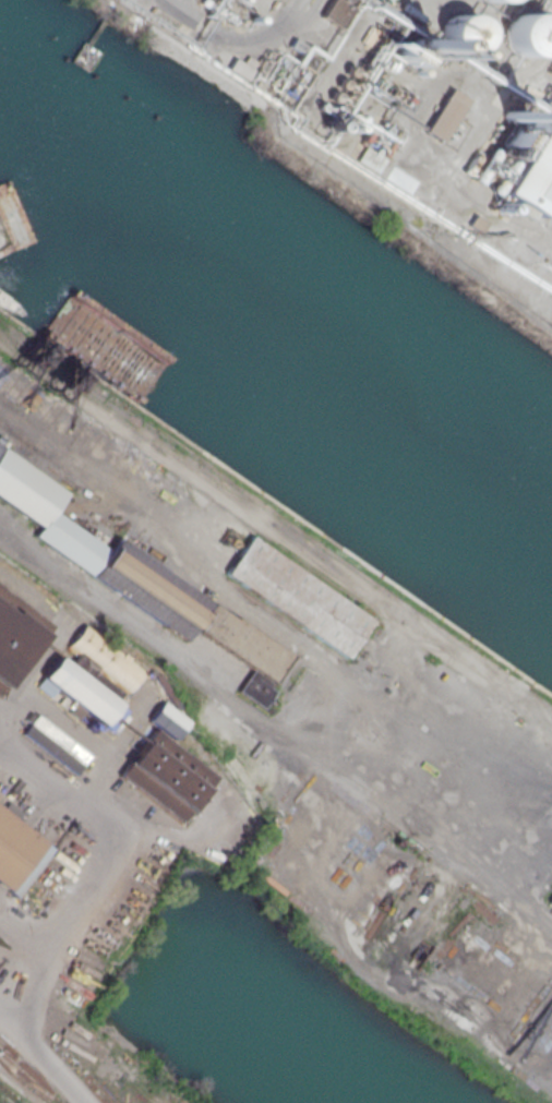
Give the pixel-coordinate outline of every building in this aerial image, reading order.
[(545,13),(505,17),(509,56),(549,52),(545,13)] [(444,56),(483,45),(474,14),(435,25),(444,56)] [(545,123),(503,194),(542,218),(551,201),(551,128),(545,123)] [(115,541),(110,549),(53,513),(68,490),(0,447),(0,500),(40,525),(31,539),(187,638),(192,630),(251,668),(236,691),(260,706),(294,654),(115,541)] [(223,575),(348,657),(374,618),(249,536),(223,575)] [(0,588),(0,685),(47,623),(0,588)] [(35,685),(48,695),(51,691),(108,729),(148,669),(81,624),(65,648),(74,654),(67,663),(55,655),(35,685)] [(174,740),(187,721),(159,701),(145,721),(174,740)] [(89,754),(32,714),(18,735),(75,774),(89,754)] [(215,776),(150,729),(115,777),(181,824),(215,776)] [(51,848),(13,820),(19,812),(6,802),(0,809),(0,886),(15,897),(51,848)]
